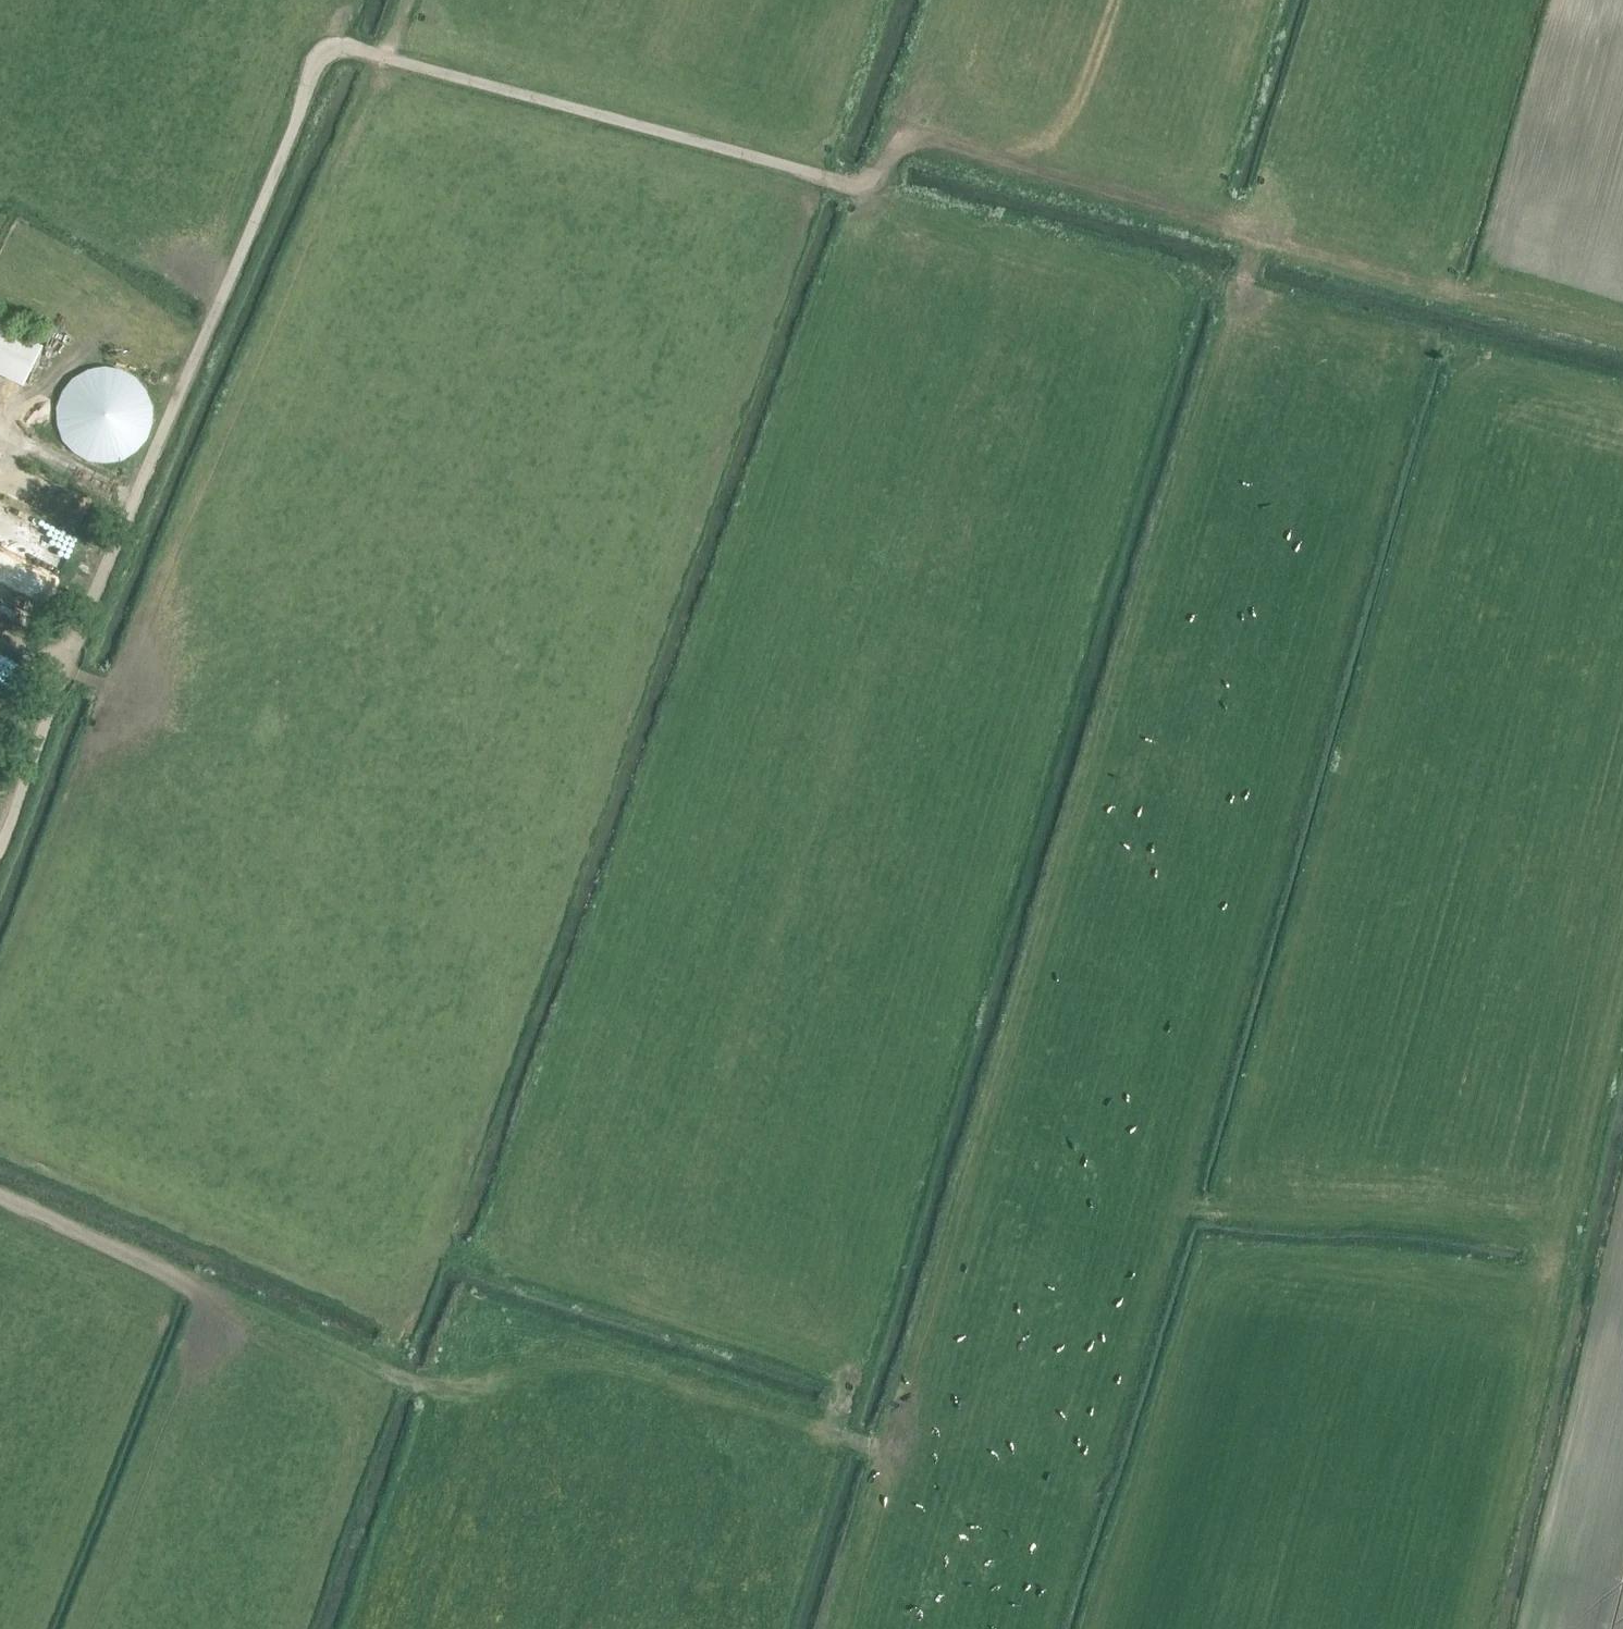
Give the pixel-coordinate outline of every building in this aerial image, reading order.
[(42,347),(0,326),(0,377),(21,388),(42,347)] [(67,358),(75,335),(53,327),(45,351),(67,358)] [(104,463),(120,461),(134,452),(145,439),(150,423),(151,407),(144,391),(133,378),(118,370),(101,368),(85,371),(71,379),(61,392),(55,408),(56,425),(61,441),(72,453),(88,462),(104,463)] [(31,626),(42,605),(0,583),(0,609),(31,626)]
